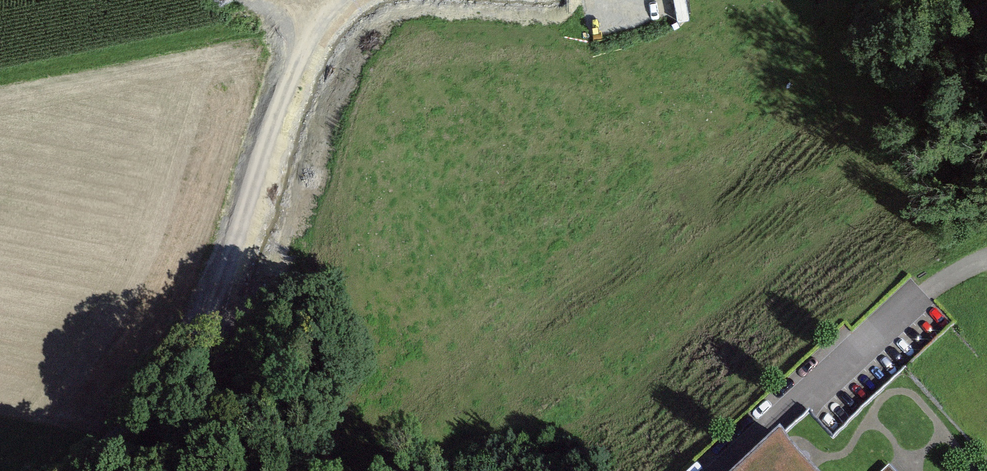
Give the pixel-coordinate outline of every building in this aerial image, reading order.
[(776,442),(745,470),(803,470),(776,442)]
